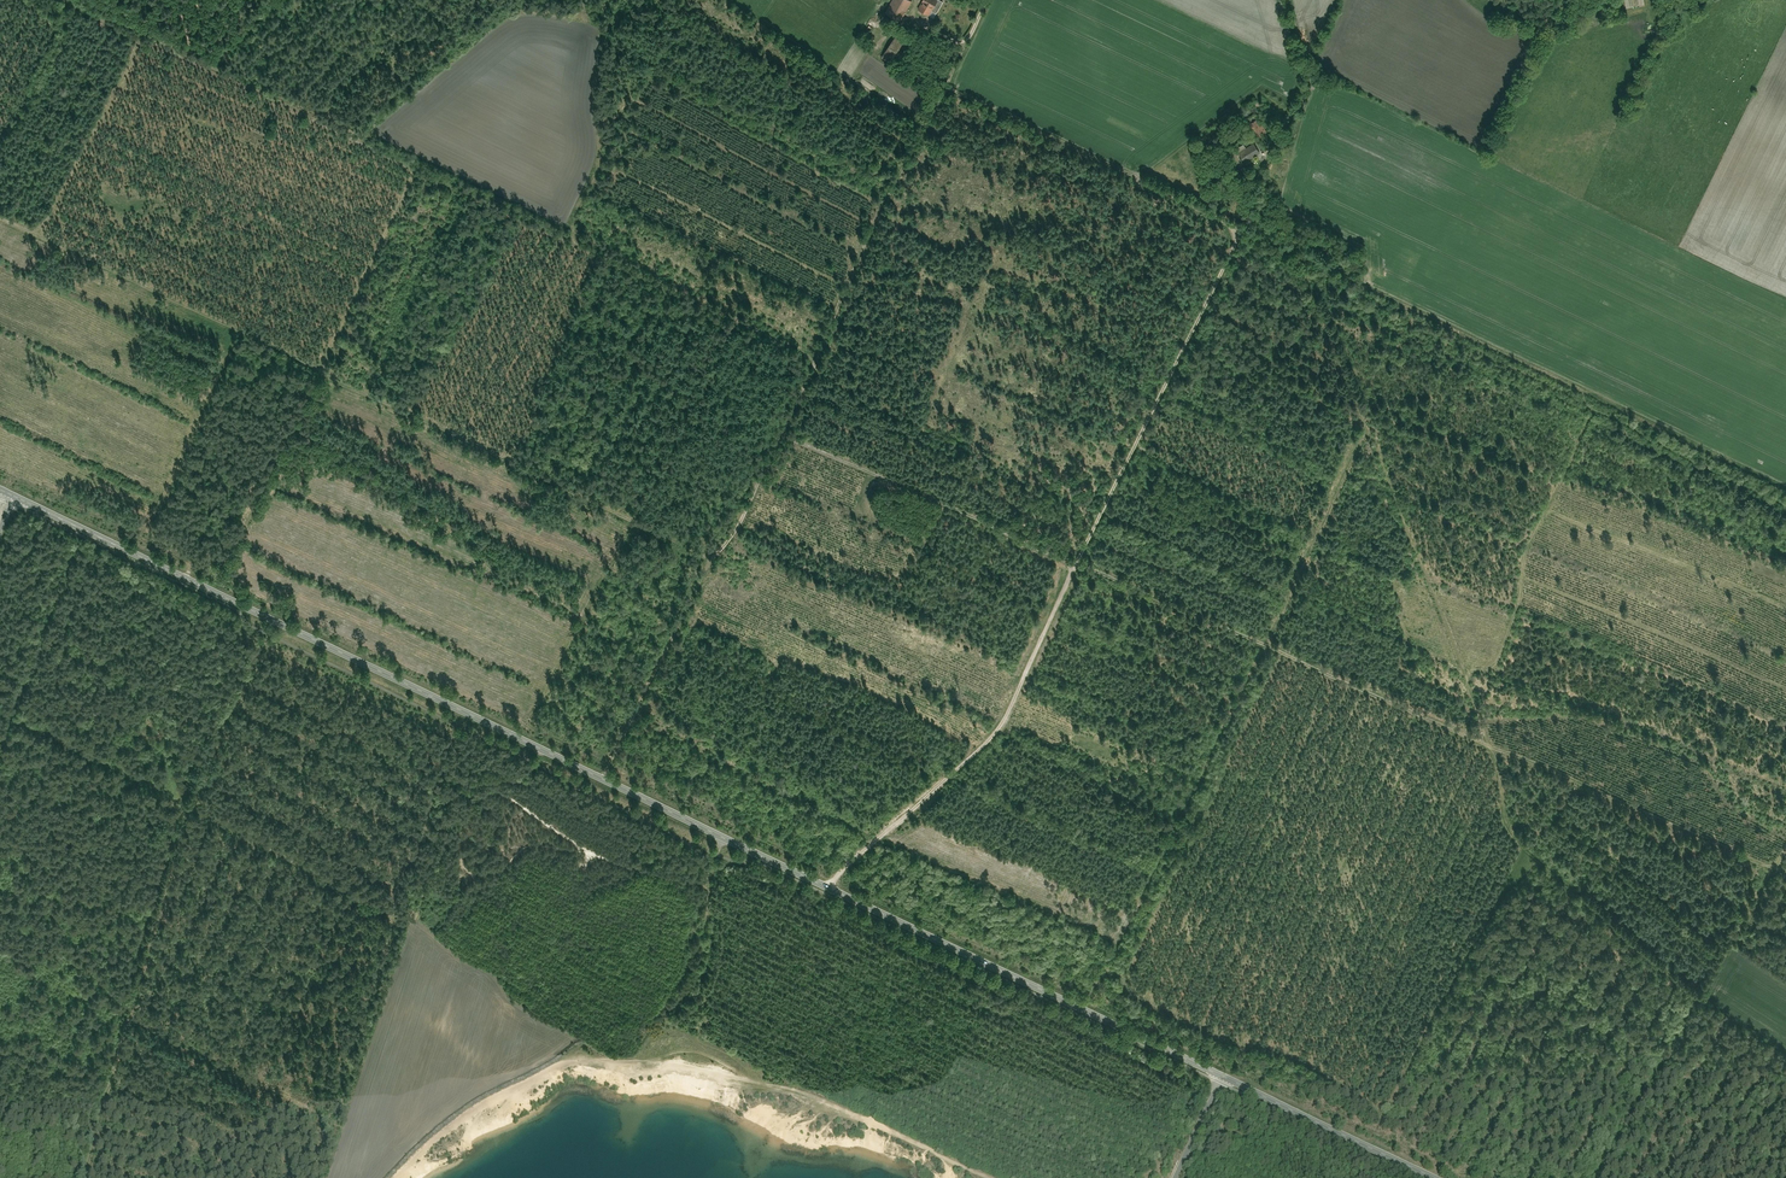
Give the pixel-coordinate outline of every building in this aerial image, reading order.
[(887,13),(901,21),(912,2),(909,0),(895,0),(887,13)] [(934,3),(929,0),(926,0),(920,12),(931,18),(934,13),(939,16),(945,3),(940,0),(936,0),(934,3)] [(896,35),(881,57),(891,64),(906,41),(896,35)] [(1255,113),(1247,119),(1261,140),(1269,134),(1255,113)] [(1239,153),(1245,162),(1260,152),(1254,144),(1239,153)]
